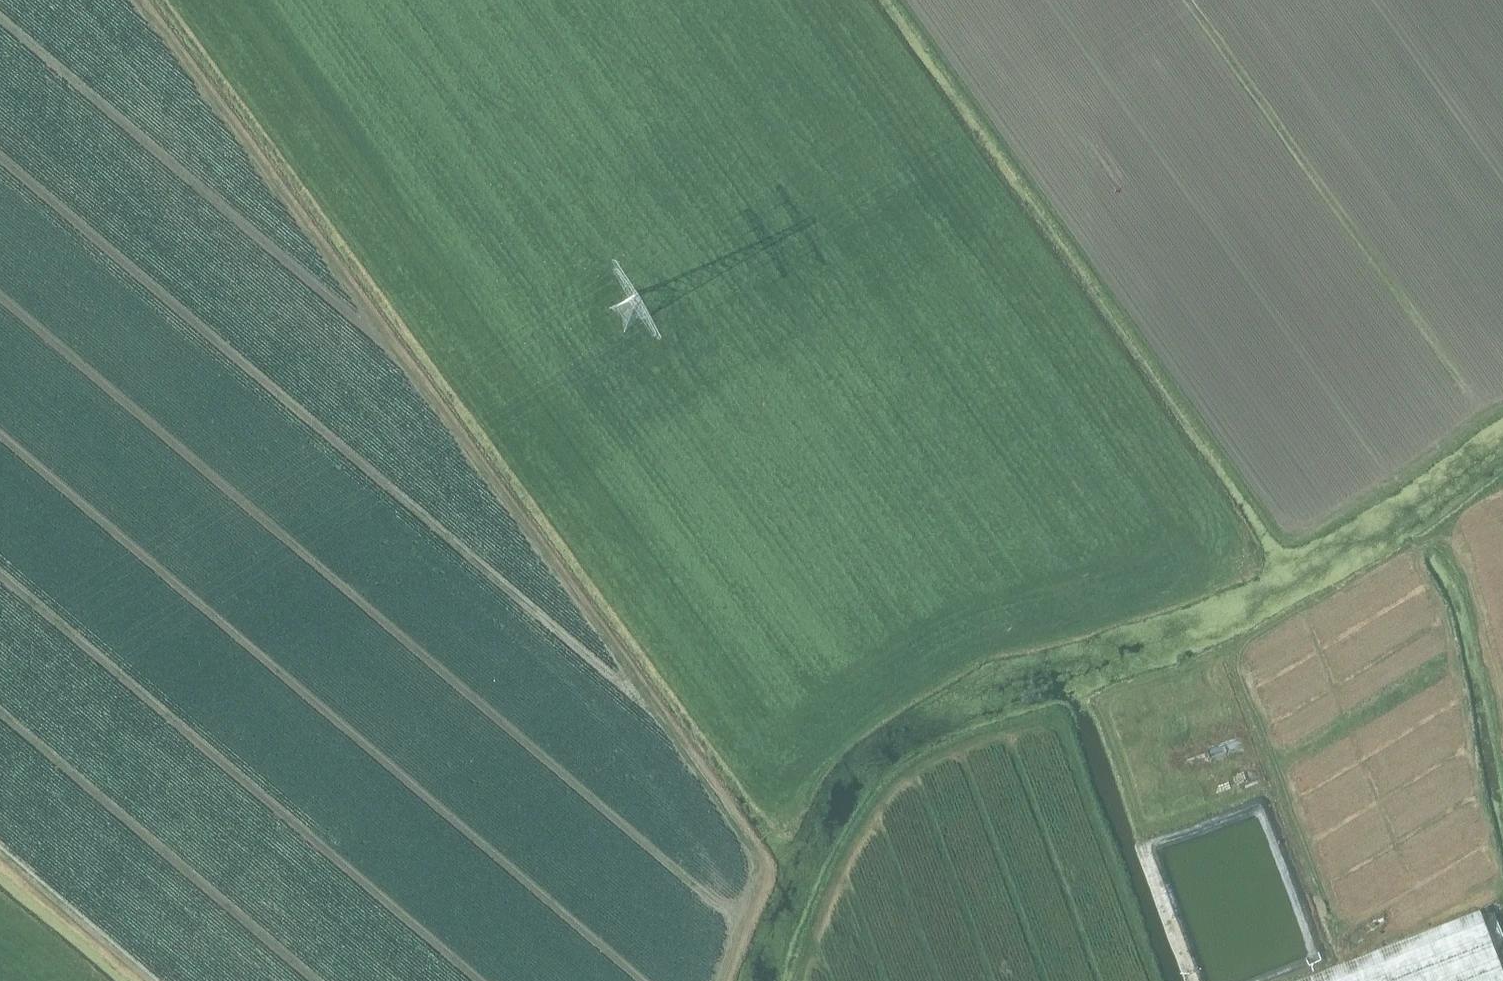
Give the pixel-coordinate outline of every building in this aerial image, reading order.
[(1482,912),(1302,980),(1502,980),(1502,967),(1482,912)]
